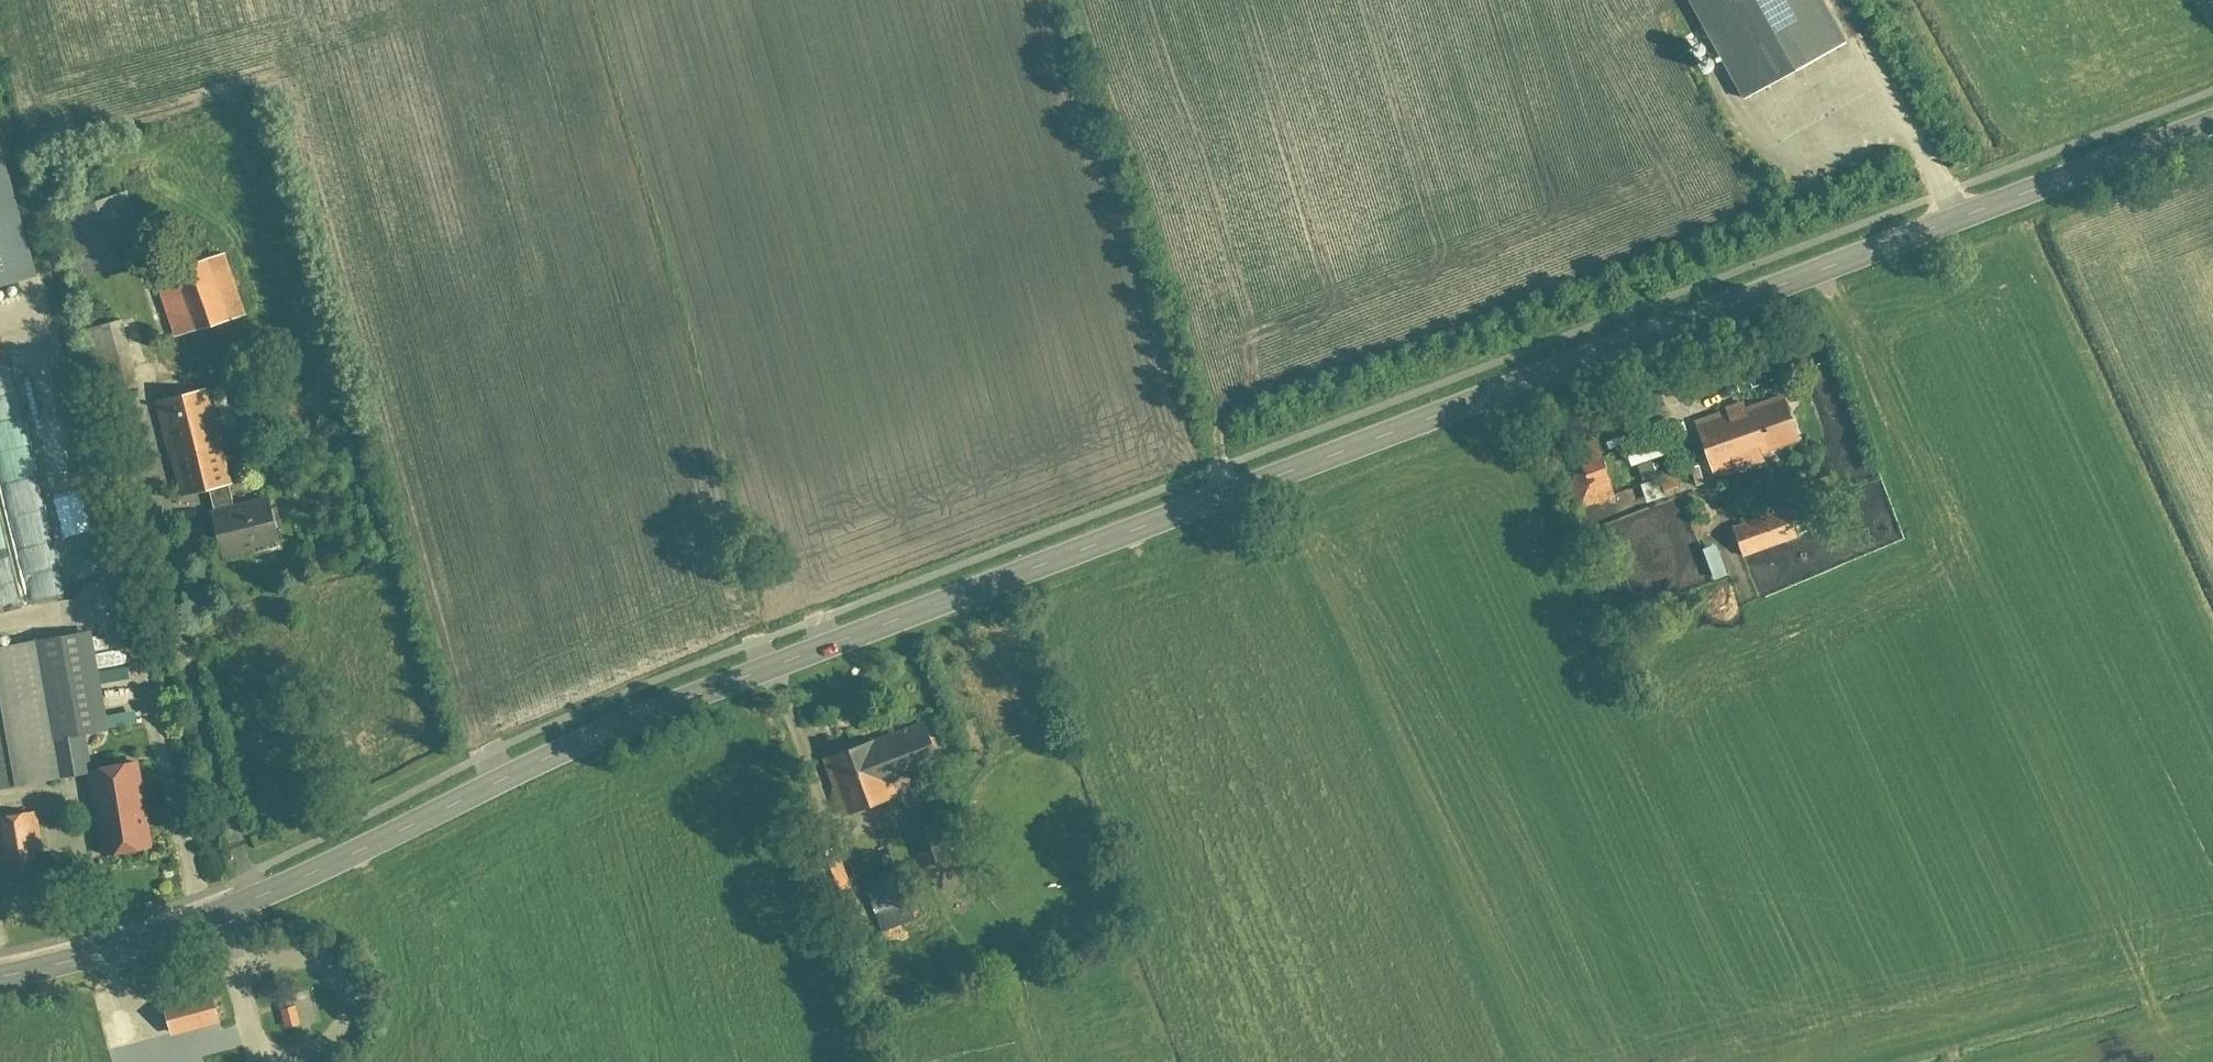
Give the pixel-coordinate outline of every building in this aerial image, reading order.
[(1736,103),(1840,45),(1816,0),(1679,0),(1736,103)] [(124,198),(49,219),(68,284),(143,262),(124,198)] [(150,276),(171,343),(238,321),(217,255),(150,276)] [(83,330),(99,396),(138,387),(122,320),(83,330)] [(151,406),(174,502),(199,496),(206,519),(213,561),(277,550),(269,503),(231,509),(225,489),(237,486),(214,391),(151,406)] [(1697,430),(1710,475),(1794,449),(1780,405),(1697,430)] [(1591,425),(1547,442),(1574,510),(1619,493),(1591,425)] [(1638,483),(1646,507),(1697,489),(1689,466),(1638,483)] [(1729,533),(1739,560),(1792,542),(1782,514),(1729,533)] [(76,731),(101,727),(94,691),(69,695),(59,639),(0,650),(0,793),(54,783),(46,742),(77,736),(76,731)] [(818,760),(836,817),(882,802),(878,789),(931,773),(919,734),(867,750),(866,745),(818,760)] [(81,771),(91,862),(145,855),(134,765),(81,771)] [(37,886),(31,818),(0,821),(0,888),(37,886)] [(802,856),(820,906),(848,896),(831,846),(802,856)] [(859,890),(875,935),(915,921),(898,876),(859,890)] [(162,1006),(171,1039),(218,1027),(210,994),(162,1006)] [(274,1012),(281,1037),(304,1031),(298,1006),(274,1012)]
